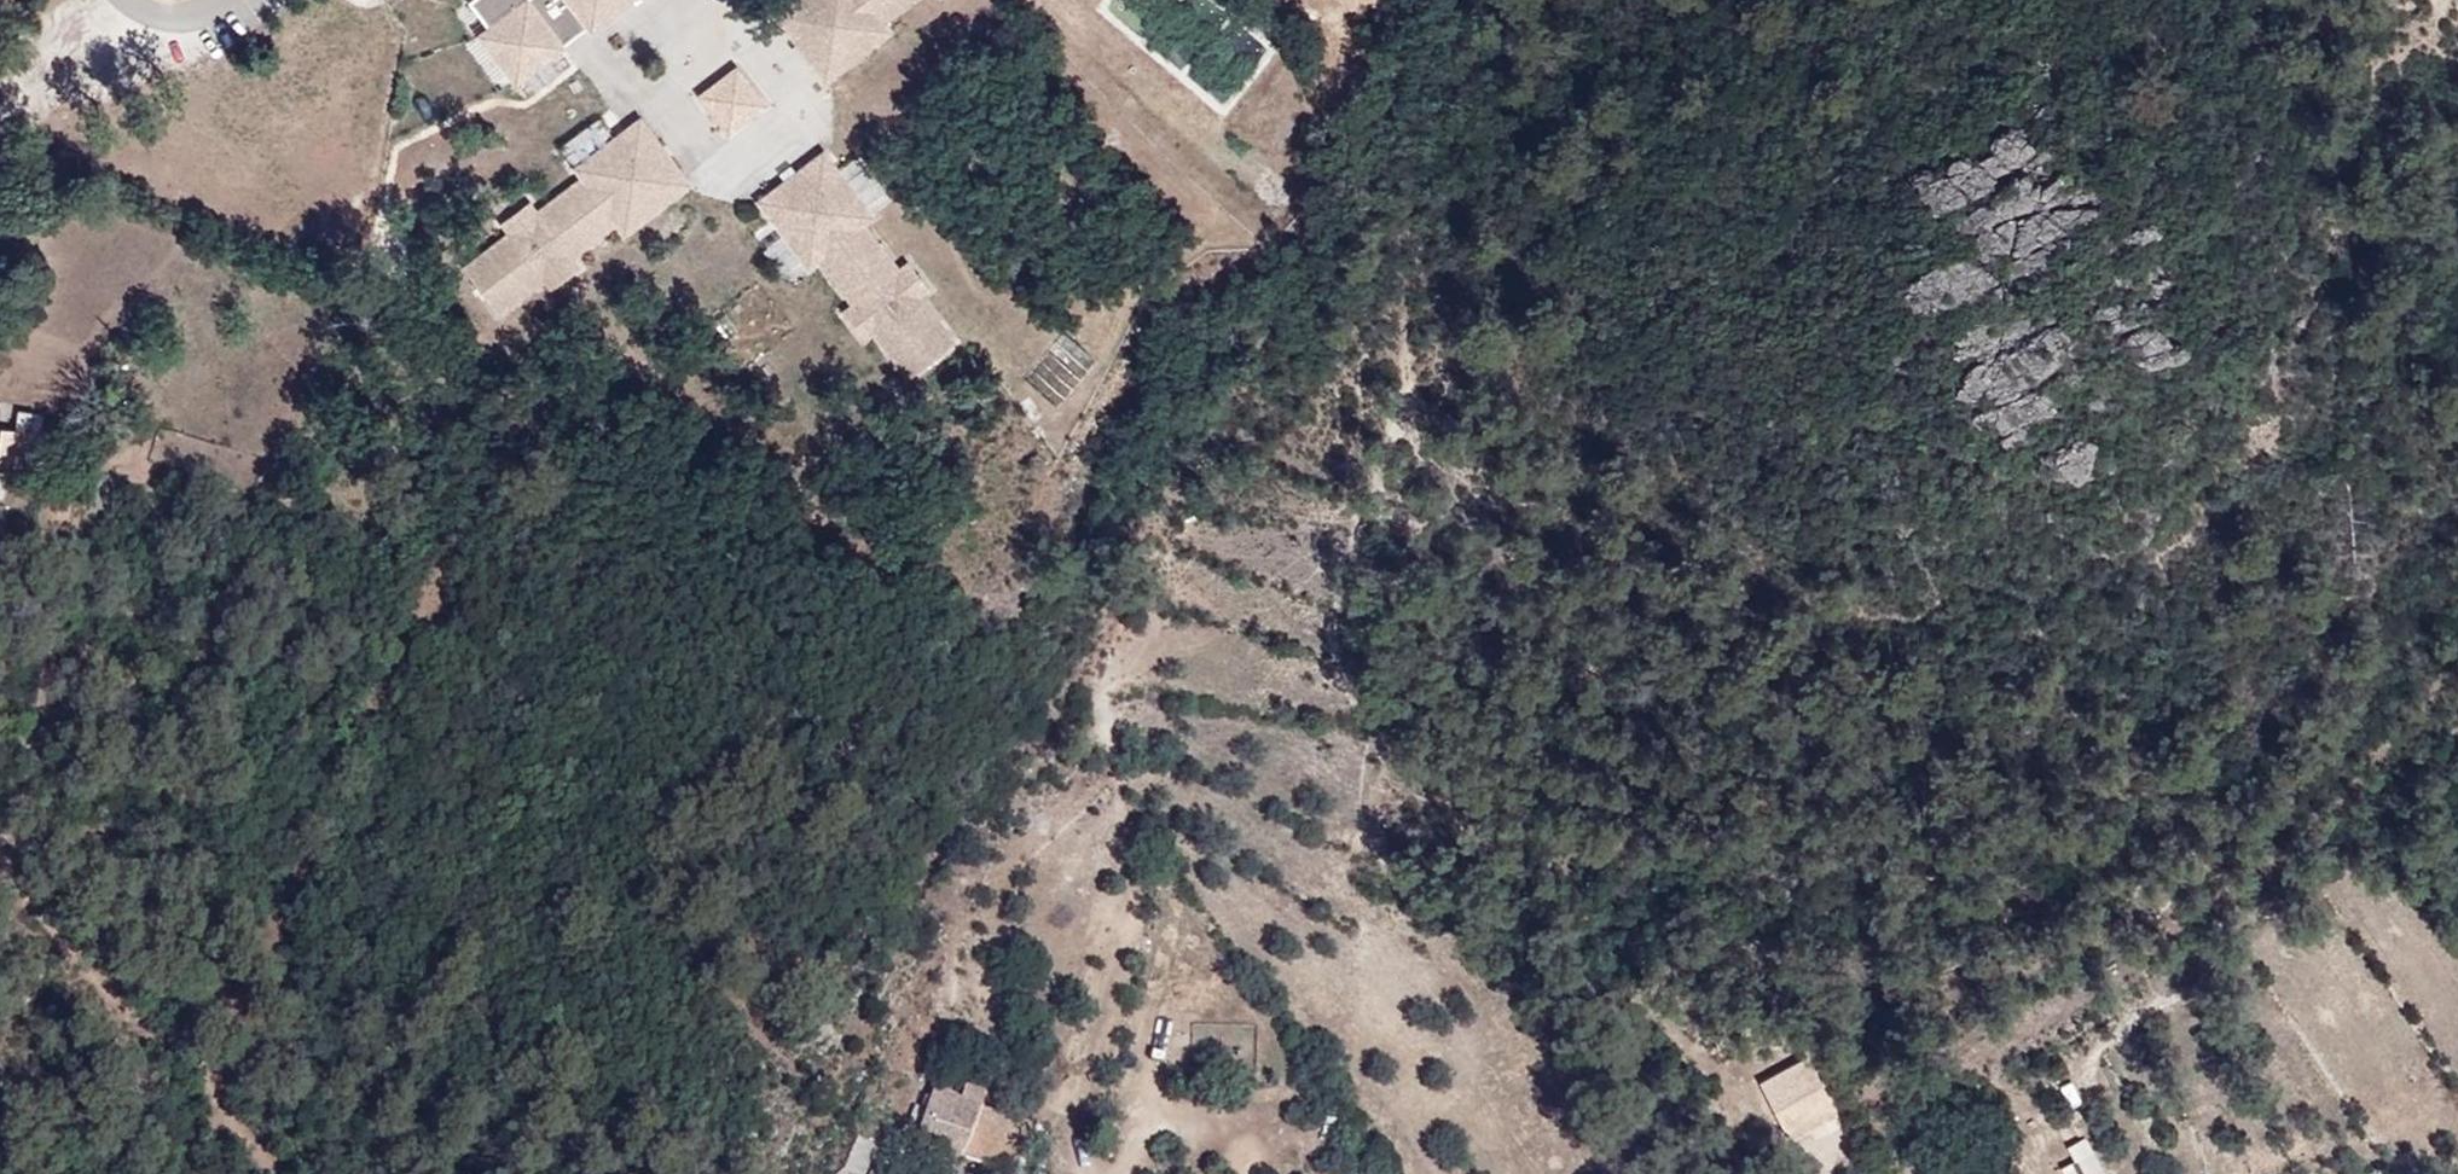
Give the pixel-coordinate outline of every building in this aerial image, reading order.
[(509,81),(620,0),(471,0),(468,3),(482,23),(468,33),(506,84),(509,81)] [(731,66),(692,94),(691,96),(717,132),(720,129),(757,103),(731,66)] [(446,255),(492,315),(540,279),(547,287),(577,265),(570,256),(612,225),(622,239),(692,186),(637,112),(569,163),(574,171),(578,176),(532,211),(522,198),(446,255)] [(866,216),(817,154),(814,151),(757,197),(897,375),(946,336),(914,296),(923,289),(900,260),(891,267),(857,223),(866,216)] [(25,473),(33,439),(8,432),(1,468),(25,473)] [(994,1098),(971,1089),(969,1089),(965,1102),(989,1112),(994,1098)] [(941,1093),(919,1148),(996,1173),(1028,1173),(1044,1135),(989,1112),(965,1102),(941,1093)] [(2075,1143),(2085,1173),(2104,1173),(2093,1138),(2075,1143)] [(898,1160),(865,1140),(843,1173),(888,1173),(898,1160)]
